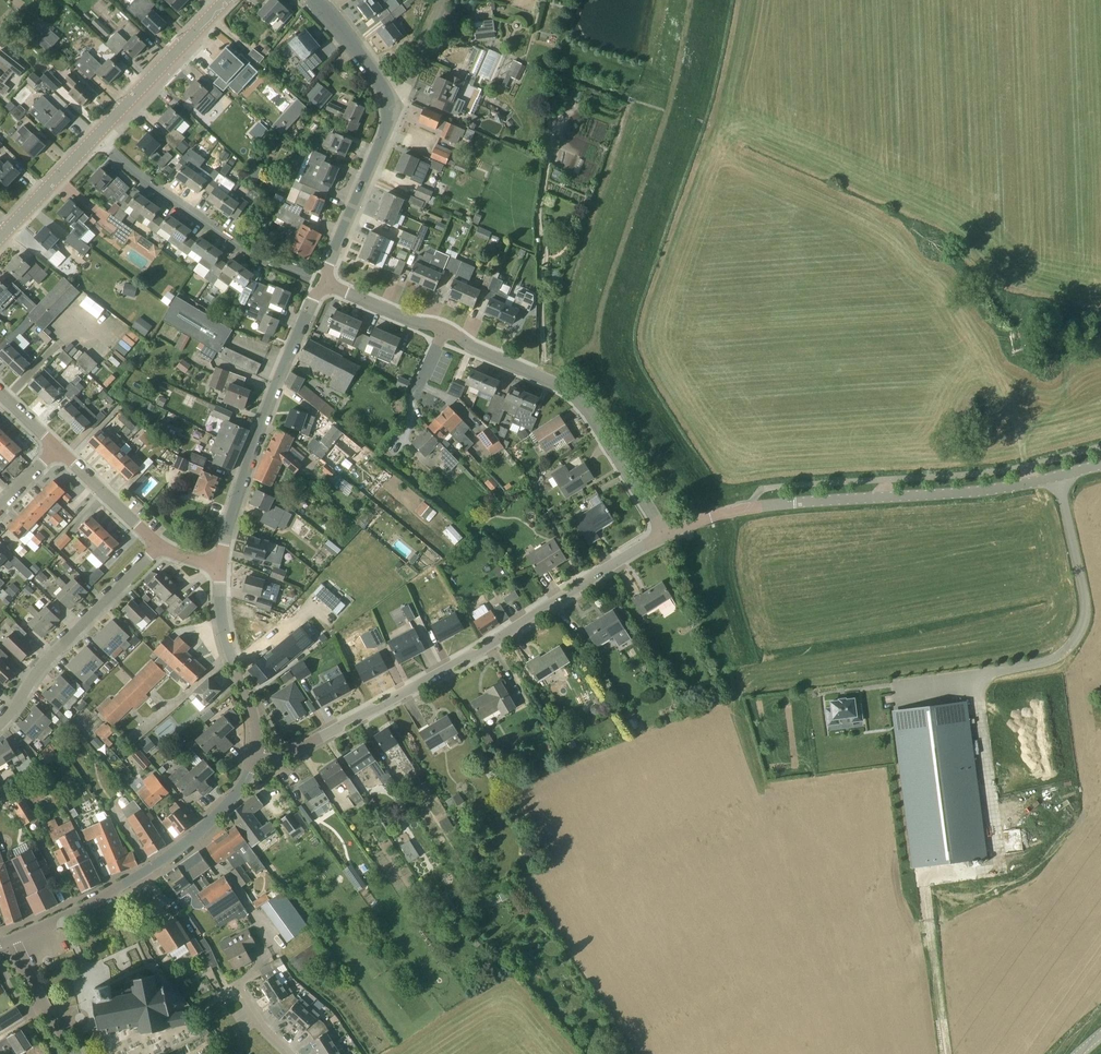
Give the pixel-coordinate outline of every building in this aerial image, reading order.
[(154,11),(153,11),(151,10),(156,5),(151,0),(135,0),(127,8),(136,17),(138,16),(143,21),(143,22),(154,33),(156,35),(157,33),(167,23),(154,11)] [(166,0),(178,12),(189,0),(166,0)] [(259,14),(269,24),(278,15),(286,22),(292,15),(276,0),(272,0),(259,14)] [(397,0),(388,0),(387,1),(386,0),(367,0),(359,6),(370,20),(386,7),(391,13),(401,5),(397,0)] [(402,5),(401,5),(391,13),(396,19),(407,11),(402,5)] [(406,32),(399,24),(396,19),(391,23),(391,22),(379,31),(390,46),(402,37),(401,36),(406,32)] [(473,22),(475,34),(476,39),(496,37),(494,20),(473,22)] [(306,64),(314,57),(312,54),(321,47),(320,46),(307,30),(306,30),(298,37),(295,34),(287,41),(306,64)] [(58,40),(50,32),(44,38),(53,46),(58,40)] [(124,48),(134,58),(146,45),(135,36),(128,43),(121,36),(117,40),(115,38),(108,45),(118,55),(124,48)] [(44,38),(41,42),(39,44),(48,52),(49,50),(53,46),(44,38)] [(267,46),(262,52),(267,55),(271,49),(267,46)] [(485,77),(490,80),(501,55),(485,48),(484,51),(475,47),(469,59),(473,62),(464,81),(449,75),(446,81),(438,77),(430,95),(438,99),(433,111),(443,116),(445,110),(458,115),(459,120),(476,128),(480,118),(470,113),(481,90),(478,88),(482,79),(484,80),(485,77)] [(237,58),(227,48),(215,61),(226,72),(233,65),(239,71),(244,65),(237,59),(237,58)] [(261,63),(265,57),(254,48),(250,54),(261,63)] [(5,84),(14,72),(19,76),(26,69),(1,50),(0,51),(0,86),(3,83),(5,84)] [(97,73),(109,85),(122,71),(109,60),(104,66),(94,57),(88,63),(97,72),(97,73)] [(518,62),(511,77),(519,80),(526,66),(518,62)] [(49,70),(41,78),(55,91),(62,83),(49,70)] [(305,76),(310,82),(315,76),(311,70),(305,76)] [(89,100),(94,95),(71,73),(65,78),(75,87),(69,93),(83,106),(84,105),(86,106),(90,101),(89,100)] [(237,94),(244,88),(233,77),(226,83),(237,94)] [(211,107),(223,94),(213,85),(208,91),(197,81),(185,94),(196,105),(202,98),(211,107)] [(305,98),(313,105),(326,89),(318,82),(314,87),(305,98)] [(56,135),(70,120),(61,111),(60,112),(43,95),(33,106),(41,113),(37,118),(46,127),(47,126),(56,135)] [(298,99),(272,126),(282,136),(308,109),(298,99)] [(10,111),(16,106),(10,101),(5,106),(10,111)] [(346,128),(355,132),(360,123),(358,122),(365,108),(352,102),(347,111),(330,103),(327,109),(349,120),(346,128)] [(16,106),(10,113),(15,117),(12,120),(16,123),(25,114),(16,106)] [(171,131),(171,132),(164,139),(175,149),(185,137),(175,128),(183,119),(171,108),(159,121),(171,131)] [(466,130),(462,129),(441,119),(442,116),(425,108),(419,122),(436,129),(437,128),(443,131),(440,137),(455,144),(459,136),(463,138),(466,130)] [(269,130),(260,121),(249,133),(258,142),(269,130)] [(34,158),(46,146),(34,135),(24,126),(18,132),(22,136),(17,141),(23,147),(34,158)] [(475,131),(468,128),(464,138),(471,141),(475,131)] [(345,156),(351,141),(329,131),(326,140),(323,139),(321,145),(345,156)] [(160,144),(148,133),(138,145),(163,168),(173,156),(167,151),(162,156),(155,150),(160,144)] [(204,136),(200,149),(208,152),(212,139),(204,136)] [(274,154),(278,146),(268,142),(265,149),(274,154)] [(452,151),(437,144),(430,157),(446,165),(447,163),(454,166),(456,162),(448,159),(452,151)] [(220,157),(226,161),(230,154),(224,150),(220,157)] [(315,180),(303,174),(300,182),(314,188),(318,181),(331,187),(339,169),(324,162),(327,156),(314,150),(308,163),(320,169),(315,180)] [(422,184),(430,165),(405,154),(398,170),(412,176),(411,179),(422,184)] [(189,157),(187,160),(183,157),(175,168),(180,171),(176,177),(187,185),(201,166),(189,157)] [(7,186),(20,173),(8,162),(5,165),(0,160),(0,180),(7,186)] [(219,173),(215,170),(215,169),(204,161),(201,166),(187,185),(198,193),(203,187),(207,190),(219,173)] [(264,169),(252,163),(245,180),(257,185),(264,169)] [(287,166),(285,164),(282,163),(279,164),(278,167),(280,170),(283,171),(285,169),(287,166)] [(118,201),(126,192),(101,168),(89,180),(101,192),(107,185),(115,193),(113,196),(118,201)] [(549,178),(559,183),(563,173),(554,168),(549,178)] [(271,170),(267,174),(271,178),(275,173),(271,170)] [(208,200),(219,208),(228,195),(236,185),(219,173),(207,190),(212,194),(208,200)] [(431,196),(433,192),(419,185),(415,194),(429,201),(432,196),(431,196)] [(300,191),(295,204),(285,198),(281,205),(299,215),(303,209),(318,216),(325,201),(300,191)] [(382,206),(398,213),(404,200),(388,192),(382,206)] [(136,220),(150,201),(138,193),(134,199),(129,196),(115,216),(122,221),(128,212),(131,214),(130,215),(136,220)] [(219,208),(230,216),(231,215),(236,219),(248,202),(242,198),(239,203),(228,195),(219,208)] [(422,208),(425,202),(411,196),(409,202),(422,208)] [(71,233),(80,239),(90,229),(84,224),(90,217),(71,200),(58,213),(75,229),(73,231),(71,233)] [(153,229),(161,218),(156,215),(161,209),(150,201),(136,220),(142,224),(143,223),(153,229)] [(113,215),(121,207),(116,203),(108,211),(113,215)] [(306,219),(299,215),(281,205),(275,216),(298,229),(292,239),(288,237),(284,245),(307,258),(320,234),(302,226),(306,219)] [(393,226),(398,213),(382,206),(376,219),(393,226)] [(479,224),(483,216),(476,213),(472,221),(479,224)] [(128,236),(138,242),(142,236),(122,222),(122,221),(115,216),(111,214),(107,220),(118,227),(112,236),(123,244),(128,236)] [(172,235),(181,223),(169,215),(165,221),(161,218),(153,229),(157,233),(161,228),(172,235)] [(470,229),(472,224),(465,221),(463,226),(470,229)] [(184,252),(192,240),(187,237),(192,231),(181,223),(172,235),(182,243),(179,248),(184,252)] [(446,225),(441,223),(438,229),(443,232),(446,225)] [(412,250),(418,252),(429,227),(423,224),(417,237),(415,243),(412,250)] [(54,244),(59,238),(46,226),(36,238),(49,250),(49,249),(54,254),(48,260),(57,268),(66,257),(59,250),(60,249),(54,244)] [(365,244),(382,252),(387,238),(371,231),(365,244)] [(415,243),(417,237),(404,231),(401,237),(415,243)] [(91,248),(80,239),(71,233),(65,241),(85,256),(91,248)] [(199,263),(212,245),(201,237),(196,243),(192,240),(184,252),(199,263)] [(412,250),(415,243),(401,237),(398,244),(412,250)] [(154,244),(149,250),(157,256),(162,249),(154,244)] [(376,265),(382,252),(365,244),(359,258),(376,265)] [(209,281),(223,262),(219,259),(223,253),(212,245),(199,263),(209,270),(205,277),(204,278),(209,281)] [(402,250),(399,258),(405,261),(408,253),(402,250)] [(435,291),(444,270),(451,273),(457,260),(450,256),(437,250),(432,260),(421,285),(435,291)] [(408,279),(421,285),(432,260),(419,254),(408,279)] [(48,274),(42,268),(32,258),(27,264),(18,255),(7,268),(19,279),(26,271),(39,284),(48,274)] [(401,276),(406,262),(397,258),(399,259),(394,273),(401,276)] [(224,292),(229,285),(230,286),(243,267),(232,259),(228,265),(223,262),(209,281),(224,292)] [(461,302),(468,285),(476,268),(457,260),(451,273),(456,275),(447,296),(461,302)] [(257,281),(257,282),(252,278),(254,275),(243,267),(230,286),(242,294),(238,302),(245,305),(245,304),(248,299),(251,293),(257,281)] [(390,284),(393,272),(385,269),(381,281),(390,284)] [(500,273),(497,272),(494,277),(489,289),(494,292),(485,312),(499,318),(505,304),(509,296),(499,292),(503,281),(498,279),(500,273)] [(489,289),(494,277),(487,274),(482,286),(489,289)] [(55,318),(80,292),(65,278),(38,306),(30,314),(28,315),(35,322),(34,322),(38,325),(43,330),(55,318)] [(4,308),(21,290),(13,282),(7,288),(0,281),(0,304),(4,308)] [(268,286),(258,282),(257,281),(251,293),(248,299),(269,309),(272,302),(284,308),(291,293),(278,287),(274,296),(265,292),(268,286)] [(129,283),(125,294),(135,297),(138,286),(129,283)] [(481,291),(468,285),(461,302),(474,307),(481,291)] [(175,295),(168,291),(161,301),(168,305),(175,295)] [(526,309),(531,299),(532,297),(519,291),(512,307),(505,304),(499,318),(513,324),(520,306),(526,309)] [(81,305),(98,318),(105,309),(88,295),(81,305)] [(223,346),(233,330),(178,296),(164,320),(205,345),(217,352),(219,353),(217,356),(256,375),(261,364),(223,346)] [(31,299),(23,307),(30,314),(38,306),(31,299)] [(266,315),(269,309),(248,299),(245,304),(245,305),(242,313),(263,322),(260,329),(273,335),(279,321),(266,315)] [(342,333),(350,316),(337,311),(332,321),(324,317),(318,331),(326,335),(329,327),(342,333)] [(34,322),(35,322),(28,315),(6,337),(11,342),(15,337),(20,333),(22,335),(34,322)] [(132,326),(145,336),(153,327),(140,316),(132,326)] [(358,349),(364,335),(358,332),(363,322),(350,316),(342,333),(343,333),(339,341),(358,349)] [(38,335),(39,335),(43,330),(38,325),(34,328),(34,332),(38,335)] [(378,357),(388,333),(375,327),(371,337),(364,335),(358,349),(378,357)] [(52,339),(44,331),(43,330),(39,335),(48,344),(52,339)] [(182,332),(174,346),(182,351),(190,337),(182,332)] [(388,333),(378,357),(397,365),(403,351),(397,349),(401,339),(388,333)] [(263,334),(261,340),(267,343),(269,336),(263,334)] [(21,343),(15,337),(11,342),(0,354),(0,356),(10,365),(24,350),(18,345),(21,343)] [(309,339),(299,359),(331,376),(327,383),(346,393),(360,366),(309,339)] [(217,352),(205,345),(199,354),(211,361),(217,352)] [(113,366),(123,358),(114,348),(104,356),(113,366)] [(20,375),(34,360),(24,350),(10,365),(20,375)] [(72,357),(64,350),(58,357),(67,366),(74,359),(72,357)] [(98,364),(85,352),(76,362),(89,374),(98,364)] [(177,367),(182,370),(188,362),(183,358),(177,367)] [(243,388),(246,378),(217,367),(210,386),(228,392),(224,402),(244,409),(251,391),(243,388)] [(40,394),(55,379),(44,369),(29,384),(40,394)] [(480,390),(486,375),(472,370),(466,384),(480,390)] [(287,384),(287,385),(297,392),(305,378),(292,372),(286,384),(287,384)] [(71,382),(72,383),(75,386),(82,379),(78,375),(71,382)] [(494,395),(500,381),(486,375),(480,390),(494,395)] [(400,377),(396,386),(406,390),(410,381),(400,377)] [(60,393),(56,389),(60,384),(55,379),(40,394),(50,404),(60,393)] [(448,393),(460,399),(465,387),(453,381),(448,393)] [(62,392),(67,396),(76,387),(72,383),(65,389),(62,392)] [(516,415),(526,392),(512,386),(504,404),(499,402),(494,414),(490,424),(495,426),(497,422),(499,423),(505,410),(516,415)] [(76,397),(81,392),(76,387),(67,396),(71,401),(59,413),(70,423),(85,407),(76,397)] [(525,428),(529,429),(532,430),(537,418),(531,416),(539,398),(526,392),(516,415),(515,417),(522,419),(519,425),(525,428)] [(163,407),(167,399),(161,396),(157,404),(163,407)] [(494,414),(499,402),(492,399),(487,411),(494,414)] [(85,407),(70,423),(80,434),(90,424),(94,429),(106,416),(101,411),(96,416),(86,406),(85,408),(85,407)] [(241,450),(250,430),(229,422),(233,413),(217,406),(213,414),(225,420),(218,435),(235,443),(233,447),(241,450)] [(467,424),(463,420),(449,406),(436,419),(450,433),(454,437),(467,424)] [(309,436),(313,426),(316,417),(292,409),(286,426),(301,431),(301,433),(309,436)] [(125,425),(130,420),(123,414),(119,418),(125,425)] [(573,436),(560,416),(534,433),(546,452),(554,447),(553,444),(563,438),(567,443),(572,440),(570,438),(573,436)] [(444,438),(450,433),(436,419),(429,427),(425,422),(423,424),(427,428),(427,429),(446,448),(450,444),(444,438)] [(130,420),(125,425),(132,431),(136,426),(130,420)] [(334,469),(338,464),(329,457),(343,439),(358,451),(353,456),(361,462),(368,454),(334,425),(320,442),(319,442),(312,451),(327,463),(334,469)] [(499,440),(489,426),(477,436),(487,449),(488,448),(493,455),(504,447),(499,440)] [(509,429),(501,426),(497,434),(505,438),(509,429)] [(277,429),(266,454),(283,462),(296,473),(303,465),(287,452),(294,437),(277,429)] [(466,468),(446,448),(427,429),(412,443),(426,457),(436,447),(441,452),(439,454),(445,460),(440,466),(448,474),(457,464),(463,471),(466,468)] [(517,434),(522,440),(529,435),(525,429),(517,434)] [(114,435),(111,439),(102,430),(89,442),(99,452),(114,436),(114,435)] [(149,439),(153,435),(148,430),(140,438),(145,443),(149,439)] [(13,440),(3,431),(0,435),(0,452),(1,453),(13,440)] [(149,439),(145,443),(151,449),(155,445),(159,441),(153,435),(149,439)] [(232,471),(241,450),(233,447),(235,443),(218,435),(211,451),(218,454),(214,463),(232,471)] [(121,449),(115,443),(118,440),(114,436),(99,452),(109,461),(121,449)] [(0,454),(0,472),(3,470),(4,468),(22,450),(13,440),(1,453),(0,454)] [(121,449),(109,461),(119,471),(131,458),(130,458),(134,454),(130,450),(126,454),(121,449)] [(204,467),(207,459),(193,453),(190,461),(204,467)] [(271,486),(283,462),(266,454),(254,479),(271,486)] [(204,468),(204,467),(190,461),(179,456),(174,467),(185,472),(186,469),(201,475),(194,492),(212,500),(221,478),(203,471),(204,468)] [(131,458),(119,471),(128,480),(141,467),(131,458)] [(327,474),(325,476),(329,479),(332,476),(333,478),(331,481),(344,491),(350,484),(335,472),(336,471),(334,469),(327,463),(321,470),(327,474)] [(569,473),(565,466),(552,474),(567,498),(583,487),(581,485),(593,477),(584,464),(569,473)] [(364,489),(371,495),(389,476),(382,469),(364,489)] [(68,502),(72,498),(54,480),(44,490),(56,501),(62,495),(68,502)] [(495,481),(489,487),(492,491),(499,485),(495,481)] [(47,511),(56,501),(44,490),(35,499),(47,511)] [(278,526),(285,511),(272,504),(275,498),(257,490),(251,504),(266,511),(260,521),(276,529),(278,526)] [(590,500),(595,508),(575,521),(590,544),(599,538),(595,532),(613,520),(608,512),(609,511),(599,495),(590,500)] [(38,520),(47,511),(35,499),(26,509),(38,520)] [(438,513),(423,501),(415,511),(430,523),(438,513)] [(29,530),(38,520),(26,509),(17,518),(29,530)] [(479,515),(485,521),(491,516),(485,509),(479,515)] [(555,516),(551,510),(546,513),(550,519),(555,516)] [(64,519),(57,512),(53,517),(59,523),(60,523),(65,527),(68,523),(64,519)] [(89,537),(101,525),(91,516),(79,528),(89,537)] [(56,527),(59,523),(53,517),(49,520),(56,527)] [(20,539),(29,530),(17,518),(8,528),(20,539)] [(98,546),(110,534),(101,525),(89,537),(98,546)] [(42,542),(46,538),(39,531),(35,535),(42,542)] [(62,549),(72,539),(66,533),(56,543),(62,549)] [(92,553),(96,556),(103,564),(110,557),(109,555),(120,544),(110,534),(98,546),(92,553)] [(35,549),(42,542),(35,535),(28,543),(35,549)] [(278,544),(250,536),(245,554),(274,562),(278,544)] [(76,550),(83,543),(78,538),(73,543),(74,544),(72,546),(76,550)] [(341,549),(329,540),(324,547),(335,556),(341,549)] [(554,540),(536,551),(528,556),(539,573),(553,564),(554,566),(566,559),(554,540)] [(80,554),(87,547),(83,543),(76,550),(80,554)] [(25,566),(26,565),(16,556),(11,562),(7,558),(8,558),(0,551),(0,566),(3,563),(9,569),(14,564),(21,571),(20,571),(28,579),(33,573),(25,566)] [(413,565),(420,556),(415,553),(409,562),(413,565)] [(68,570),(71,567),(65,561),(62,564),(68,570)] [(37,564),(32,569),(36,574),(41,568),(37,564)] [(270,576),(283,581),(287,571),(274,566),(270,576)] [(501,567),(500,568),(495,571),(500,579),(506,575),(501,567)] [(86,580),(90,584),(92,586),(105,573),(99,568),(86,580)] [(36,577),(41,581),(46,576),(41,571),(36,577)] [(156,593),(170,579),(162,571),(148,585),(156,593)] [(86,580),(82,576),(80,573),(68,585),(60,577),(58,579),(79,601),(88,591),(85,588),(90,584),(86,580)] [(275,603),(280,586),(248,576),(244,591),(260,595),(259,598),(259,597),(256,605),(271,610),(274,603),(275,603)] [(70,610),(79,601),(58,579),(55,582),(63,590),(57,596),(70,610)] [(170,606),(179,597),(174,593),(179,588),(170,579),(156,593),(165,602),(166,601),(170,606)] [(320,582),(310,592),(336,615),(345,605),(320,582)] [(633,598),(643,615),(672,597),(662,582),(643,594),(642,593),(633,598)] [(13,583),(6,590),(13,597),(20,590),(13,583)] [(27,594),(32,588),(28,585),(23,590),(27,594)] [(508,605),(520,597),(515,591),(504,598),(508,605)] [(146,593),(142,598),(147,603),(151,599),(146,593)] [(7,605),(13,599),(9,595),(3,601),(7,605)] [(170,606),(167,610),(176,619),(179,616),(184,620),(198,606),(188,597),(184,602),(179,597),(170,606)] [(133,600),(123,610),(137,624),(143,618),(149,623),(158,614),(144,600),(139,606),(133,600)] [(483,635),(509,618),(501,604),(474,622),(483,635)] [(30,607),(51,629),(60,619),(47,607),(40,613),(32,605),(30,607)] [(410,622),(416,618),(409,605),(402,608),(410,622)] [(155,610),(160,615),(165,610),(161,606),(158,607),(155,610)] [(42,638),(51,629),(30,607),(27,610),(36,618),(29,625),(42,638)] [(624,629),(613,611),(586,627),(597,646),(624,629)] [(433,625),(441,641),(464,629),(456,613),(433,625)] [(643,615),(642,615),(636,619),(640,625),(647,621),(643,615)] [(103,629),(120,646),(130,635),(113,619),(103,629)] [(22,660),(33,649),(23,638),(28,633),(17,622),(12,628),(15,632),(4,643),(22,660)] [(295,656),(303,649),(304,650),(315,641),(302,625),(248,670),(261,685),(281,668),(283,671),(298,659),(295,656)] [(367,633),(376,647),(385,642),(376,627),(367,633)] [(400,663),(425,650),(414,628),(389,641),(400,663)] [(123,649),(120,646),(103,629),(93,639),(110,656),(117,649),(120,652),(123,649)] [(323,642),(328,638),(324,633),(319,637),(323,642)] [(141,641),(136,635),(130,641),(136,646),(141,641)] [(186,652),(191,647),(179,636),(174,641),(168,636),(154,651),(160,656),(155,661),(163,670),(169,664),(170,665),(185,650),(186,652)] [(77,656),(94,672),(104,662),(87,646),(77,656)] [(4,684),(15,672),(4,661),(9,656),(0,647),(0,680),(4,684)] [(569,662),(560,647),(538,660),(536,658),(528,663),(538,681),(569,662)] [(186,684),(189,681),(191,684),(205,669),(186,652),(185,650),(170,665),(174,669),(170,674),(178,682),(181,679),(186,684)] [(355,666),(363,682),(386,670),(378,654),(355,666)] [(85,681),(94,672),(77,656),(67,666),(84,682),(85,681)] [(119,662),(115,658),(114,658),(111,662),(115,666),(119,662)] [(163,670),(155,661),(153,659),(120,693),(119,693),(112,700),(110,697),(98,709),(113,726),(166,673),(163,670)] [(291,668),(299,682),(312,674),(303,660),(291,668)] [(112,667),(107,663),(103,667),(107,672),(112,667)] [(284,683),(294,677),(290,671),(280,678),(284,683)] [(322,705),(351,690),(343,674),(334,679),(333,677),(325,681),(326,683),(314,690),(322,705)] [(53,687),(74,705),(79,700),(77,699),(85,691),(81,687),(81,686),(81,685),(76,681),(72,685),(61,675),(56,680),(59,682),(53,687)] [(221,690),(210,678),(209,678),(188,697),(192,701),(196,697),(205,705),(207,706),(214,700),(212,698),(221,690)] [(81,685),(81,686),(87,692),(91,688),(90,686),(87,683),(85,681),(84,682),(81,685)] [(515,707),(501,682),(488,690),(489,692),(472,702),(482,718),(500,708),(503,715),(515,707)] [(290,723),(306,713),(299,703),(304,699),(294,683),(272,697),(277,705),(280,703),(282,707),(281,708),(290,723)] [(50,710),(56,715),(60,711),(59,710),(63,706),(68,711),(74,705),(53,687),(49,691),(47,689),(42,694),(55,706),(50,710)] [(826,709),(828,725),(839,723),(838,718),(851,717),(852,722),(862,720),(860,704),(855,705),(854,699),(846,700),(846,699),(839,700),(839,701),(831,702),(832,708),(826,709)] [(88,703),(84,700),(76,708),(80,711),(88,703)] [(598,703),(593,704),(591,708),(591,712),(595,715),(600,714),(602,710),(601,706),(598,703)] [(965,703),(894,713),(915,866),(985,856),(965,703)] [(56,715),(50,710),(46,715),(36,705),(31,710),(34,712),(29,717),(49,735),(54,730),(48,725),(52,721),(51,720),(56,715)] [(224,715),(231,723),(237,718),(230,710),(224,715)] [(235,727),(231,723),(224,715),(210,728),(229,749),(233,744),(225,735),(235,727)] [(450,747),(461,741),(457,733),(458,732),(448,716),(420,732),(430,749),(445,740),(450,747)] [(43,741),(49,735),(29,717),(24,722),(22,720),(17,725),(28,735),(24,740),(29,745),(33,740),(34,740),(38,736),(43,741)] [(65,724),(62,721),(60,719),(56,723),(62,728),(65,724)] [(104,741),(108,738),(113,733),(111,730),(105,723),(96,731),(104,741)] [(224,753),(229,749),(210,728),(196,740),(207,752),(216,744),(224,753)] [(415,768),(412,763),(398,742),(388,728),(375,736),(392,761),(395,759),(402,770),(403,769),(406,774),(415,768)] [(60,748),(71,741),(64,732),(54,740),(60,748)] [(487,745),(494,741),(489,734),(482,738),(487,745)] [(46,745),(52,739),(49,736),(43,742),(46,745)] [(95,746),(101,741),(96,736),(90,741),(95,746)] [(148,736),(139,744),(147,753),(156,746),(148,736)] [(186,744),(191,750),(198,744),(193,738),(186,744)] [(8,762),(17,756),(20,761),(26,758),(19,746),(13,749),(7,739),(0,743),(0,750),(8,762)] [(570,750),(577,746),(574,740),(567,744),(570,750)] [(386,774),(365,743),(345,757),(356,773),(370,764),(379,778),(386,774)] [(51,746),(40,754),(48,764),(59,756),(51,746)] [(152,763),(148,759),(139,749),(132,756),(144,770),(152,763)] [(185,767),(208,792),(213,788),(206,779),(215,771),(205,759),(190,772),(185,766),(185,767)] [(365,800),(338,759),(319,771),(332,789),(343,781),(352,794),(348,797),(355,806),(365,800)] [(204,796),(208,792),(185,767),(172,778),(177,784),(176,785),(187,797),(197,788),(204,796)] [(22,783),(30,779),(27,771),(18,776),(22,783)] [(137,792),(139,795),(149,808),(169,792),(153,773),(144,781),(147,784),(137,792)] [(5,788),(19,780),(17,776),(2,785),(5,788)] [(324,791),(320,785),(314,777),(300,787),(309,800),(298,806),(310,823),(316,818),(312,813),(323,805),(316,796),(324,791)] [(144,811),(142,809),(141,809),(129,792),(126,794),(131,802),(130,803),(127,797),(123,797),(120,799),(119,803),(123,808),(121,809),(128,819),(146,845),(143,847),(150,857),(166,845),(151,821),(154,819),(150,812),(146,814),(144,811)] [(446,801),(452,810),(465,802),(459,793),(446,801)] [(229,815),(237,825),(253,847),(276,829),(270,821),(262,827),(252,813),(264,804),(257,794),(229,815)] [(62,803),(56,795),(51,798),(57,806),(62,803)] [(25,826),(37,818),(25,797),(12,805),(25,826)] [(194,823),(193,823),(177,803),(170,809),(173,814),(163,822),(168,829),(173,825),(180,834),(194,823)] [(294,839),(300,835),(305,831),(304,830),(310,826),(299,811),(295,814),(293,811),(281,821),(290,833),(294,839)] [(455,826),(449,816),(440,822),(445,831),(455,826)] [(139,865),(138,864),(133,851),(129,853),(128,852),(125,854),(118,834),(116,835),(110,818),(85,828),(85,829),(81,830),(86,842),(98,837),(113,874),(139,865)] [(60,846),(79,837),(71,821),(49,831),(55,844),(58,843),(60,846)] [(227,857),(231,863),(243,855),(255,871),(264,864),(236,826),(206,847),(218,864),(227,857)] [(71,868),(90,859),(79,837),(60,846),(61,848),(54,851),(61,865),(65,863),(68,869),(71,868)] [(410,840),(401,845),(406,855),(405,855),(410,863),(420,856),(410,840)] [(40,868),(41,868),(32,849),(13,859),(30,894),(28,896),(37,915),(59,904),(44,875),(40,868)] [(211,867),(200,852),(200,851),(178,866),(190,882),(192,880),(201,892),(198,894),(198,895),(206,906),(231,888),(233,887),(225,875),(209,887),(202,877),(203,876),(202,873),(211,867)] [(83,893),(102,883),(90,859),(71,868),(83,893)] [(4,863),(0,865),(0,899),(8,924),(22,920),(4,863)] [(44,875),(49,872),(52,871),(48,864),(41,868),(40,868),(44,875)] [(236,869),(236,868),(232,871),(233,873),(242,886),(251,880),(249,877),(241,865),(236,869)] [(358,891),(366,886),(352,865),(343,870),(358,891)] [(201,892),(192,880),(190,882),(178,866),(165,875),(181,898),(189,893),(193,898),(192,903),(195,908),(201,909),(206,906),(198,895),(198,894),(201,892)] [(231,888),(206,906),(215,919),(220,927),(237,916),(239,920),(249,913),(241,902),(231,888)] [(263,907),(287,942),(309,926),(285,892),(263,907)] [(257,907),(270,899),(267,893),(254,901),(257,907)] [(195,937),(191,940),(176,917),(154,931),(169,954),(186,943),(194,957),(204,950),(198,942),(195,937)] [(226,950),(235,969),(251,960),(246,950),(256,944),(248,930),(232,939),(235,945),(226,950)] [(219,965),(214,955),(211,946),(205,938),(198,942),(204,950),(212,968),(219,965)] [(279,972),(276,967),(284,964),(281,957),(269,963),(272,969),(262,976),(265,981),(261,984),(268,994),(282,985),(276,974),(279,972)] [(112,992),(110,984),(96,987),(98,996),(94,997),(95,1001),(93,1001),(99,1029),(106,1027),(107,1032),(138,1026),(140,1033),(142,1033),(142,1034),(166,1029),(166,1028),(187,1024),(184,1011),(170,1014),(169,1011),(177,1004),(175,994),(166,991),(164,984),(163,985),(163,987),(158,988),(155,975),(132,979),(132,981),(130,981),(131,989),(112,992)] [(295,997),(293,993),(294,993),(287,982),(282,985),(268,994),(274,1005),(279,1002),(282,1008),(295,997)] [(301,998),(299,1000),(295,997),(282,1008),(287,1012),(286,1014),(291,1019),(289,1022),(293,1025),(310,1006),(301,998)] [(2,1031),(22,1017),(15,1006),(0,1016),(0,1028),(2,1031)] [(325,1023),(317,1016),(319,1014),(310,1006),(293,1025),(297,1029),(299,1027),(305,1032),(306,1030),(311,1034),(325,1023)] [(206,1026),(209,1023),(210,1022),(203,1012),(198,1016),(206,1026)] [(334,1042),(327,1032),(330,1031),(325,1023),(311,1034),(315,1040),(312,1042),(315,1047),(313,1049),(316,1053),(334,1042)] [(206,1026),(198,1030),(200,1033),(201,1037),(210,1032),(206,1026)] [(30,1047),(18,1029),(6,1036),(7,1037),(0,1042),(0,1053),(12,1047),(17,1053),(19,1053),(30,1047)] [(347,1053),(344,1048),(339,1051),(334,1042),(316,1053),(317,1053),(319,1053),(320,1053),(340,1053),(341,1053),(346,1053),(347,1053)]
